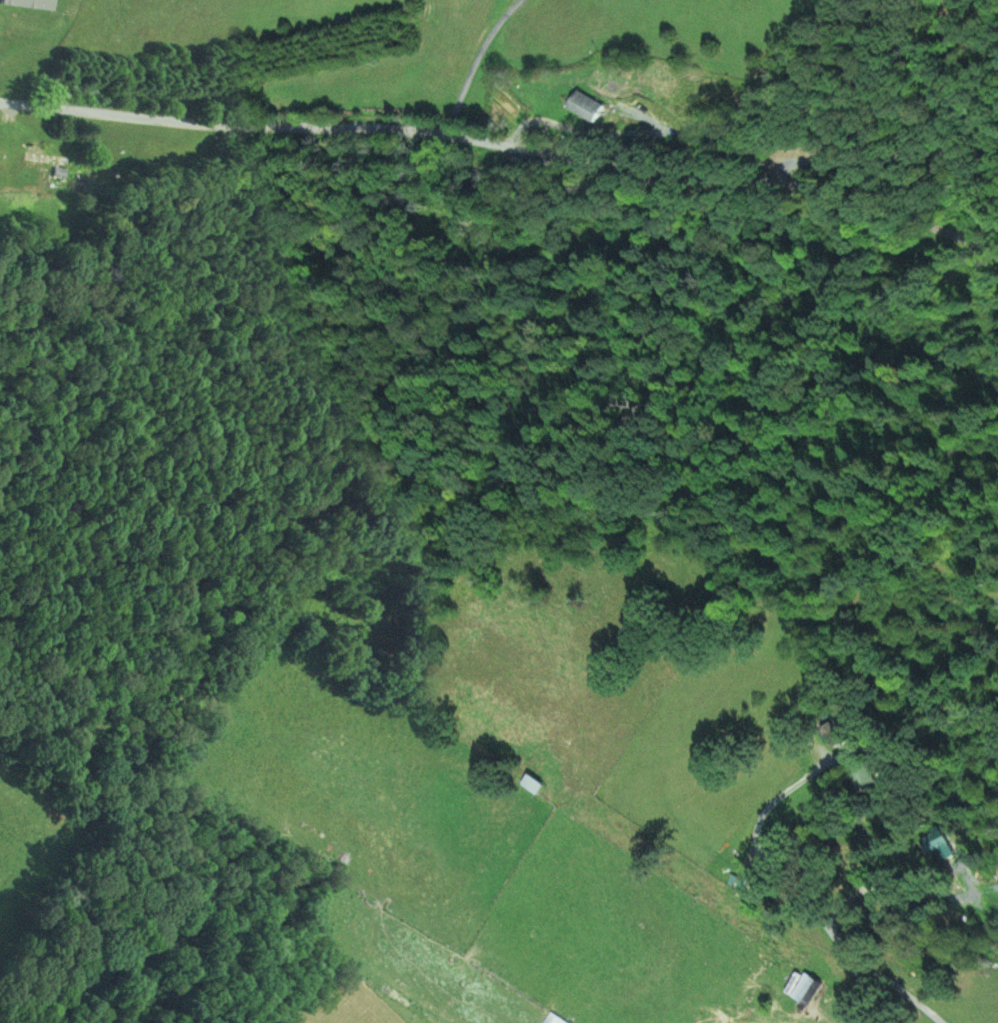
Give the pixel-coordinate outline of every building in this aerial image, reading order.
[(597,124),(606,106),(576,90),(567,107),(597,124)] [(65,156),(38,155),(38,146),(21,145),(20,163),(65,165),(65,156)] [(521,785),(536,797),(544,788),(529,776),(521,785)] [(550,1015),(546,1022),(565,1022),(550,1015)]
